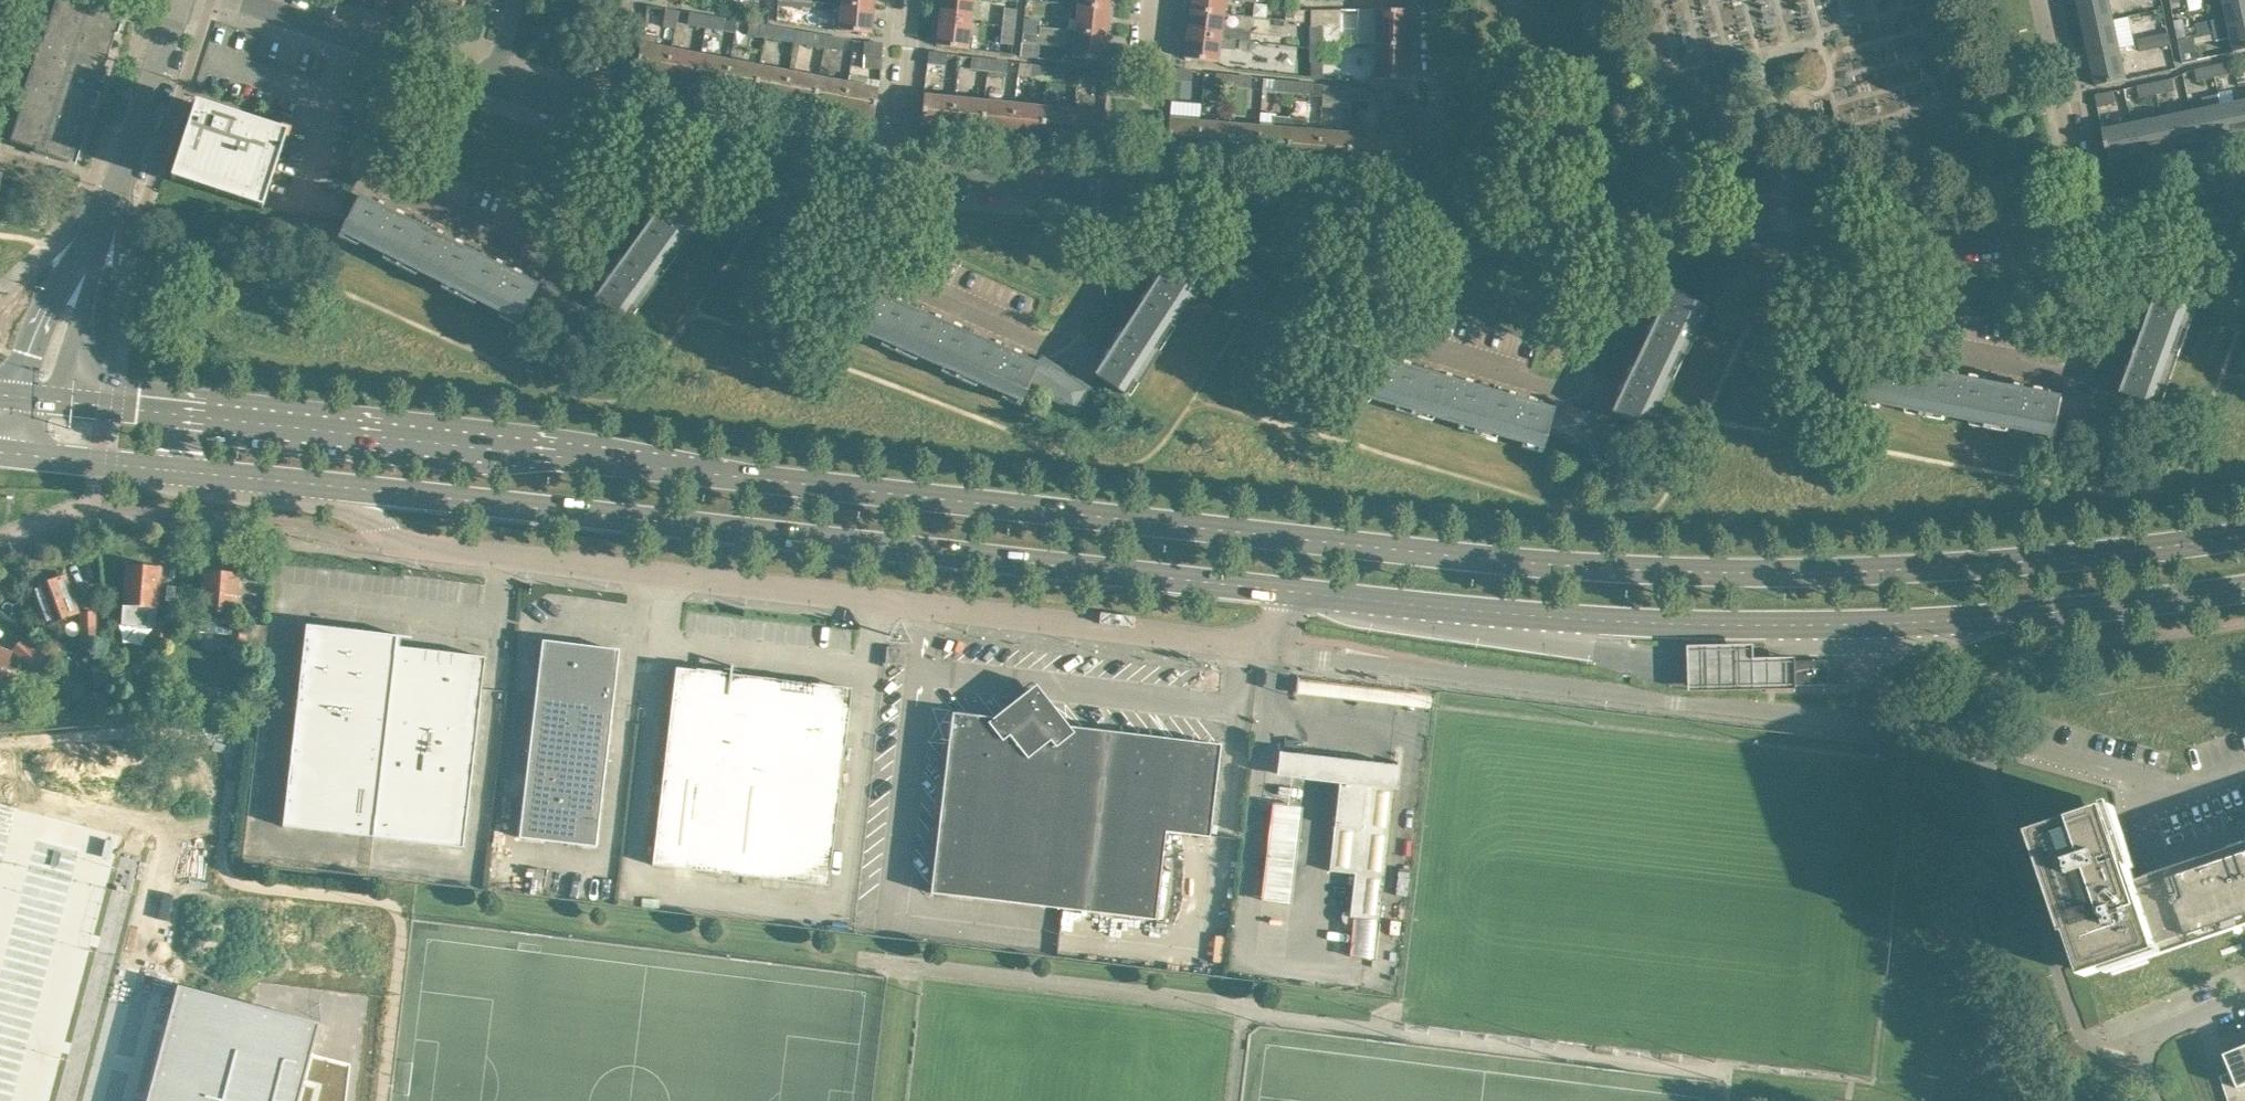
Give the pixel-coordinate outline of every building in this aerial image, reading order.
[(27,92),(11,141),(33,148),(31,152),(46,157),(46,156),(75,165),(82,143),(80,141),(91,108),(95,110),(100,94),(102,95),(105,85),(103,84),(108,69),(104,67),(115,34),(118,34),(125,12),(96,3),(96,1),(92,0),(80,0),(80,1),(78,0),(56,0),(42,43),(40,43),(24,90),(27,92)] [(431,8),(434,0),(402,0),(402,1),(418,6),(419,4),(430,8),(429,10),(431,10),(431,8)] [(939,19),(969,22),(971,10),(965,9),(966,0),(941,0),(939,19)] [(1078,6),(1109,9),(1110,0),(1078,0),(1078,6)] [(1190,9),(1222,13),(1224,0),(1191,0),(1190,9)] [(2084,27),(2110,21),(2108,8),(2112,7),(2111,0),(2081,0),(2082,9),(2080,9),(2084,27)] [(2224,4),(2227,18),(2212,21),(2214,31),(2244,24),(2244,0),(2240,0),(2224,4)] [(871,32),(873,6),(841,4),(840,14),(836,14),(834,30),(870,32),(871,32)] [(1106,35),(1109,9),(1078,6),(1071,5),(1068,31),(1106,35)] [(675,28),(677,10),(665,8),(663,26),(675,28)] [(1005,8),(1003,26),(1015,27),(1017,9),(1005,8)] [(1303,10),(1294,9),(1284,8),(1283,19),(1302,20),(1303,10)] [(1222,13),(1190,9),(1187,33),(1248,41),(1250,29),(1221,26),(1222,13)] [(1374,44),(1409,44),(1409,9),(1374,9),(1374,44)] [(686,25),(704,28),(706,15),(689,12),(686,25)] [(724,18),(706,15),(704,28),(722,31),(724,18)] [(1025,18),(1023,35),(1039,36),(1040,28),(1041,20),(1025,18)] [(2174,20),(2178,38),(2188,36),(2184,18),(2174,20)] [(939,19),(936,45),(966,48),(969,22),(939,19)] [(2090,43),(2093,56),(2121,50),(2118,33),(2113,34),(2110,21),(2084,27),(2088,43),(2090,43)] [(747,35),(765,38),(767,25),(749,22),(747,35)] [(2188,36),(2178,38),(2183,63),(2200,59),(2196,42),(2216,38),(2216,41),(2231,37),(2234,51),(2244,49),(2244,24),(2214,31),(2188,36)] [(785,28),(767,25),(765,38),(783,41),(785,28)] [(1015,27),(1003,26),(1001,44),(1013,45),(1015,27)] [(1070,57),(1103,60),(1106,35),(1068,31),(1040,28),(1039,36),(1023,35),(1021,56),(1039,58),(1041,43),(1069,46),(1068,57),(1070,57)] [(1337,28),(1309,29),(1309,45),(1321,44),(1337,44),(1337,28)] [(2156,47),(2172,44),(2169,31),(2154,34),(2156,47)] [(824,48),(826,35),(809,32),(806,45),(824,48)] [(654,74),(665,76),(671,49),(656,46),(658,36),(643,33),(635,73),(653,76),(654,74)] [(1253,41),(1248,41),(1187,33),(1184,57),(1217,62),(1219,46),(1252,50),(1253,41)] [(2156,47),(2154,34),(2138,38),(2141,51),(2156,47)] [(844,38),(826,35),(824,48),(842,51),(844,38)] [(864,54),(881,55),(882,43),(864,42),(864,54)] [(1321,44),(1309,45),(1309,61),(1322,60),(1321,44)] [(1409,79),(1409,44),(1374,44),(1374,57),(1374,78),(1409,79)] [(1286,71),(1303,72),(1304,46),(1277,45),(1276,57),(1286,58),(1286,71)] [(671,49),(665,76),(678,79),(678,81),(694,84),(700,58),(700,54),(671,49)] [(2124,65),(2121,50),(2093,56),(2095,67),(2093,68),(2096,86),(2123,81),(2120,66),(2124,65)] [(927,63),(945,66),(946,54),(929,52),(927,63)] [(969,71),(988,73),(989,58),(971,56),(969,71)] [(713,85),(725,88),(730,60),(714,57),(713,60),(700,58),(694,84),(712,88),(713,85)] [(1008,60),(989,58),(988,73),(1007,75),(1008,60)] [(737,92),(754,96),(759,69),(746,67),(746,63),(730,60),(725,88),(737,90),(737,92)] [(2229,61),(2213,65),(2216,76),(2231,73),(2229,61)] [(1030,77),(1048,79),(1050,64),(1032,62),(1030,77)] [(1066,81),(1068,66),(1050,64),(1048,79),(1066,81)] [(2197,80),(2216,76),(2213,65),(2195,68),(2197,80)] [(759,69),(754,96),(771,99),(772,97),(784,99),(789,72),(760,66),(759,69)] [(1109,70),(1091,68),(1090,80),(1108,82),(1109,70)] [(1172,80),(1190,82),(1191,70),(1174,68),(1172,80)] [(796,104),(813,107),(818,81),(805,78),(806,75),(789,72),(784,99),(796,101),(796,104)] [(1790,76),(1793,89),(1796,87),(1801,86),(1805,86),(1806,86),(1802,72),(1790,76)] [(1231,88),(1232,75),(1214,73),(1213,86),(1231,88)] [(1250,77),(1232,75),(1231,88),(1249,90),(1250,77)] [(818,81),(813,107),(830,110),(831,108),(843,111),(849,83),(819,77),(818,81)] [(1291,94),(1292,81),(1274,79),(1273,92),(1291,94)] [(2173,79),(2155,82),(2157,94),(2176,90),(2173,79)] [(1310,83),(1292,81),(1291,94),(1309,96),(1310,83)] [(2140,97),(2157,94),(2155,82),(2138,86),(2140,97)] [(855,115),(873,118),(878,89),(849,83),(843,111),(855,113),(855,115)] [(1349,101),(1350,88),(1332,86),(1331,99),(1349,101)] [(1369,90),(1350,88),(1349,101),(1367,103),(1369,90)] [(1393,106),(1412,108),(1413,94),(1382,91),(1381,108),(1393,109),(1393,106)] [(2113,91),(2096,95),(2098,107),(2115,103),(2113,91)] [(2192,111),(2198,139),(2210,136),(2210,139),(2228,135),(2222,105),(2219,93),(2202,97),(2205,109),(2192,111)] [(924,95),(921,125),(939,127),(939,124),(951,126),(954,98),(924,95)] [(964,129),(981,131),(984,101),(954,98),(951,126),(964,127),(964,129)] [(999,130),(1011,132),(1014,104),(984,101),(981,131),(999,133),(999,130)] [(2228,135),(2244,131),(2244,129),(2244,101),(2222,105),(2228,135)] [(287,132),(202,104),(196,102),(189,121),(171,179),(262,209),(287,132)] [(1024,135),(1041,137),(1044,107),(1014,104),(1011,132),(1024,133),(1024,135)] [(1059,136),(1072,138),(1075,110),(1044,107),(1041,137),(1059,139),(1059,136)] [(1091,111),(1075,110),(1072,138),(1084,139),(1083,141),(1102,143),(1105,113),(1103,113),(1103,116),(1091,115),(1091,111)] [(2162,117),(2168,147),(2186,144),(2185,141),(2198,139),(2192,111),(2162,117)] [(1259,126),(1257,154),(1269,155),(1269,157),(1287,159),(1290,118),(1273,117),(1272,127),(1259,126)] [(2133,124),(2138,151),(2151,149),(2151,151),(2168,147),(2162,117),(2133,124)] [(1290,118),(1287,159),(1304,160),(1305,158),(1317,159),(1320,131),(1305,130),(1306,120),(1290,118)] [(1197,149),(1199,121),(1182,120),(1182,123),(1170,122),(1170,119),(1169,119),(1166,149),(1185,150),(1185,148),(1197,149)] [(1199,121),(1197,149),(1210,150),(1209,152),(1227,154),(1229,127),(1229,123),(1199,121)] [(1229,127),(1227,154),(1245,155),(1245,153),(1257,154),(1259,126),(1229,123),(1229,127)] [(2103,130),(2109,159),(2127,156),(2127,154),(2138,151),(2133,124),(2103,130)] [(1320,131),(1317,159),(1329,160),(1329,162),(1347,164),(1349,137),(1350,133),(1320,131)] [(1378,164),(1380,136),(1363,134),(1362,138),(1349,137),(1347,164),(1364,165),(1365,163),(1378,164)] [(1407,168),(1410,138),(1380,136),(1378,164),(1389,165),(1389,167),(1407,168)] [(654,208),(654,209),(657,212),(651,220),(647,218),(647,219),(638,231),(642,234),(635,244),(666,267),(697,225),(698,225),(707,214),(701,210),(702,209),(675,189),(667,199),(663,197),(654,208)] [(1833,191),(1832,204),(1840,205),(1841,191),(1833,191)] [(397,266),(417,226),(408,221),(410,216),(397,210),(396,209),(394,213),(385,209),(386,204),(385,204),(372,197),(370,202),(361,197),(361,196),(358,195),(346,221),(345,221),(341,228),(342,228),(338,237),(342,239),(343,238),(356,245),(359,241),(383,253),(382,258),(395,265),(397,266)] [(456,295),(476,255),(467,251),(469,246),(456,239),(455,238),(452,242),(444,238),(445,234),(444,233),(431,227),(428,231),(417,226),(397,266),(401,268),(402,268),(415,274),(418,270),(442,282),(441,287),(454,294),(456,295)] [(666,267),(635,244),(628,253),(624,250),(615,262),(614,263),(618,266),(612,274),(608,272),(607,272),(608,273),(599,284),(603,288),(595,298),(596,299),(622,318),(623,317),(628,321),(630,318),(637,309),(636,309),(666,267)] [(528,302),(535,285),(526,280),(527,275),(514,269),(514,268),(511,272),(502,267),(504,263),(503,263),(490,256),(487,261),(476,255),(456,295),(460,297),(474,304),(477,300),(478,301),(501,312),(499,316),(513,323),(513,324),(517,326),(521,317),(522,317),(525,311),(524,311),(528,302)] [(1139,308),(1132,318),(1165,339),(1193,296),(1194,297),(1202,284),(1197,281),(1198,280),(1169,261),(1162,272),(1158,270),(1150,282),(1149,282),(1153,286),(1147,294),(1143,292),(1143,293),(1135,305),(1139,308)] [(2151,318),(2147,329),(2184,343),(2202,294),(2203,294),(2207,281),(2201,279),(2202,277),(2170,266),(2166,278),(2161,277),(2156,290),(2155,291),(2159,293),(2156,302),(2151,301),(2151,302),(2146,316),(2151,318)] [(535,285),(528,302),(536,308),(552,286),(541,277),(535,285)] [(896,352),(914,311),(905,307),(906,302),(893,297),(893,296),(892,296),(890,300),(881,296),(882,292),(881,291),(868,286),(866,290),(856,286),(857,285),(854,284),(842,310),(841,310),(838,317),(839,317),(835,326),(840,328),(840,327),(854,334),(857,329),(881,340),(880,345),(894,351),(896,352)] [(552,286),(536,308),(548,317),(564,294),(552,286)] [(1646,340),(1641,351),(1676,368),(1699,321),(1700,321),(1706,308),(1700,305),(1701,304),(1670,289),(1665,301),(1660,299),(1654,312),(1653,312),(1653,313),(1657,316),(1653,325),(1648,323),(1648,324),(1642,337),(1646,340)] [(564,294),(548,317),(560,325),(576,303),(564,294)] [(576,303),(560,325),(572,334),(588,311),(576,303)] [(956,378),(974,337),(965,333),(966,329),(953,323),(952,322),(950,326),(941,322),(942,318),(941,318),(928,312),(926,316),(914,311),(896,352),(901,354),(915,360),(918,356),(942,366),(941,371),(955,377),(954,378),(956,378)] [(1113,338),(1116,341),(1111,350),(1107,348),(1106,348),(1107,349),(1099,361),(1102,364),(1095,375),(1096,375),(1124,393),(1124,392),(1130,396),(1138,384),(1137,383),(1165,339),(1132,318),(1126,328),(1122,325),(1114,338),(1113,338)] [(2143,340),(2139,339),(2138,339),(2133,353),(2132,354),(2137,356),(2133,365),(2129,364),(2128,365),(2129,365),(2124,379),(2128,381),(2124,393),(2156,405),(2156,403),(2162,406),(2167,392),(2166,392),(2184,343),(2147,329),(2143,340)] [(1029,382),(1035,364),(1025,360),(1027,355),(1013,349),(1014,349),(1013,349),(1010,353),(1001,349),(1003,344),(1002,344),(988,338),(986,343),(974,337),(956,378),(961,380),(975,386),(978,382),(1002,393),(1001,398),(1015,404),(1019,406),(1022,397),(1023,397),(1026,391),(1025,391),(1029,382)] [(1625,372),(1624,373),(1628,376),(1624,385),(1619,383),(1619,384),(1613,397),(1617,400),(1612,412),(1632,421),(1642,426),(1643,425),(1649,428),(1655,415),(1654,414),(1676,368),(1641,351),(1636,361),(1631,359),(1625,373),(1625,372)] [(1409,415),(1411,415),(1423,372),(1414,370),(1415,365),(1401,361),(1401,360),(1400,360),(1398,364),(1388,362),(1389,357),(1388,357),(1374,353),(1372,358),(1363,355),(1363,354),(1360,353),(1352,381),(1351,380),(1349,388),(1350,388),(1347,398),(1352,399),(1352,398),(1367,402),(1369,398),(1395,405),(1394,410),(1409,415)] [(1037,388),(1052,365),(1040,357),(1035,364),(1029,382),(1037,388)] [(1922,416),(1925,416),(1933,372),(1923,371),(1923,366),(1909,363),(1908,362),(1907,367),(1897,365),(1897,360),(1896,360),(1896,361),(1882,358),(1880,363),(1871,361),(1871,360),(1868,359),(1862,388),(1861,387),(1860,395),(1861,395),(1859,405),(1864,406),(1864,405),(1879,408),(1881,403),(1907,408),(1907,413),(1922,416)] [(1049,396),(1065,372),(1052,365),(1037,388),(1049,396)] [(1945,375),(1933,372),(1925,416),(1929,417),(1944,420),(1946,415),(1972,420),(1972,425),(1987,428),(1990,429),(1999,385),(1987,383),(1988,378),(1973,375),(1972,375),(1971,379),(1961,377),(1962,373),(1961,373),(1946,370),(1945,375)] [(1435,376),(1423,372),(1411,415),(1416,417),(1416,416),(1431,421),(1433,416),(1458,424),(1458,429),(1472,433),(1474,434),(1487,391),(1477,388),(1478,383),(1464,379),(1463,378),(1461,383),(1452,380),(1452,375),(1451,375),(1437,371),(1435,376)] [(1062,404),(1077,380),(1065,372),(1049,396),(1062,404)] [(1089,388),(1088,388),(1087,387),(1077,380),(1062,404),(1074,411),(1089,388)] [(2036,437),(2049,440),(2051,440),(2056,441),(2056,440),(2058,431),(2058,432),(2060,425),(2059,425),(2061,416),(2063,397),(2052,395),(2052,390),(2038,387),(2037,387),(2036,391),(2026,389),(2026,385),(2025,385),(2011,382),(2009,387),(1999,385),(1990,429),(1994,429),(2009,432),(2011,427),(2036,432),(2036,437)] [(2066,388),(2063,397),(2061,416),(2070,419),(2079,393),(2066,388)] [(1544,437),(1547,428),(1551,409),(1540,406),(1541,401),(1527,397),(1526,397),(1524,401),(1515,398),(1515,394),(1514,393),(1514,394),(1500,390),(1498,394),(1487,391),(1474,434),(1479,435),(1494,439),(1496,435),(1513,440),(1521,442),(1521,447),(1535,451),(1539,453),(1542,443),(1543,444),(1544,440),(1545,437),(1544,437)] [(2070,419),(2084,424),(2093,398),(2079,393),(2070,419)] [(2107,403),(2093,398),(2084,424),(2097,429),(2107,403)] [(1547,428),(1556,432),(1567,407),(1554,401),(1551,409),(1547,428)] [(2107,403),(2097,429),(2111,434),(2120,408),(2119,407),(2107,403)] [(1581,413),(1567,407),(1556,432),(1569,438),(1581,413)] [(1569,438),(1571,440),(1582,445),(1584,440),(1594,420),(1581,413),(1569,438)] [(1594,420),(1584,440),(1582,445),(1595,451),(1600,440),(1607,426),(1606,425),(1594,420)] [(157,607),(160,567),(126,564),(121,624),(154,627),(153,637),(161,637),(158,670),(175,671),(178,622),(168,621),(156,620),(156,617),(155,617),(156,607),(157,607)] [(235,612),(238,573),(204,571),(199,631),(234,634),(233,644),(246,644),(246,651),(261,652),(262,625),(247,624),(246,627),(234,626),(234,622),(233,622),(234,612),(235,612)] [(64,575),(32,587),(46,624),(78,612),(64,575)] [(82,612),(81,612),(82,643),(96,642),(95,611),(82,611),(82,612)] [(400,637),(402,638),(402,636),(306,624),(282,826),(373,836),(399,647),(400,637)] [(1757,637),(1689,637),(1690,678),(1789,677),(1789,656),(1794,656),(1794,650),(1757,651),(1757,637)] [(46,659),(22,639),(13,649),(37,669),(46,659)] [(618,648),(616,650),(544,642),(542,639),(541,640),(542,641),(541,641),(518,837),(596,846),(619,651),(618,651),(619,650),(618,648)] [(888,646),(886,662),(898,664),(900,648),(888,646)] [(463,847),(478,715),(485,657),(399,647),(373,836),(463,847)] [(11,652),(0,648),(0,682),(11,652)] [(1827,679),(1827,671),(1827,655),(1794,656),(1789,656),(1789,677),(1789,680),(1827,679)] [(714,677),(708,676),(680,673),(678,688),(673,688),(652,865),(707,871),(731,671),(730,671),(729,673),(719,672),(714,677)] [(707,871),(740,875),(828,885),(849,708),(844,708),(845,692),(763,683),(752,681),(746,681),(741,675),(731,674),(732,671),(731,671),(707,871)] [(91,698),(103,697),(102,684),(90,685),(91,698)] [(1069,727),(1066,724),(1035,684),(993,717),(952,713),(930,893),(1154,919),(1165,831),(1209,837),(1219,744),(1069,727)] [(1280,752),(1277,776),(1304,779),(1339,783),(1329,870),(1354,873),(1350,908),(1349,908),(1347,908),(1346,909),(1344,910),(1343,911),(1342,912),(1341,913),(1341,915),(1341,916),(1341,918),(1341,919),(1342,921),(1344,923),(1345,924),(1347,925),(1348,925),(1350,925),(1351,925),(1353,925),(1354,924),(1355,923),(1357,922),(1358,918),(1378,920),(1377,922),(1379,922),(1394,789),(1396,789),(1399,766),(1397,766),(1395,765),(1362,761),(1359,760),(1351,757),(1343,755),(1342,759),(1307,755),(1308,750),(1297,751),(1286,752),(1280,752)] [(1268,846),(1296,850),(1301,808),(1274,805),(1268,846)] [(2137,881),(2132,869),(2136,868),(2118,816),(2115,806),(2037,833),(2047,862),(2074,940),(2078,951),(2086,976),(2092,974),(2106,969),(2107,971),(2107,973),(2244,926),(2244,844),(2137,881)] [(1268,846),(1267,858),(1294,861),(1296,850),(1268,846)] [(1263,901),(1289,904),(1294,861),(1267,858),(1263,901)] [(350,1064),(311,1053),(319,1022),(178,985),(147,1100),(345,1100),(350,1064)] [(2057,1030),(2055,1022),(2046,1025),(2048,1033),(2057,1030)] [(2229,1100),(2240,1100),(2243,1100),(2244,1100),(2244,1099),(2244,1045),(2224,1054),(2231,1072),(2222,1076),(2222,1075),(2219,1076),(2229,1100)]
